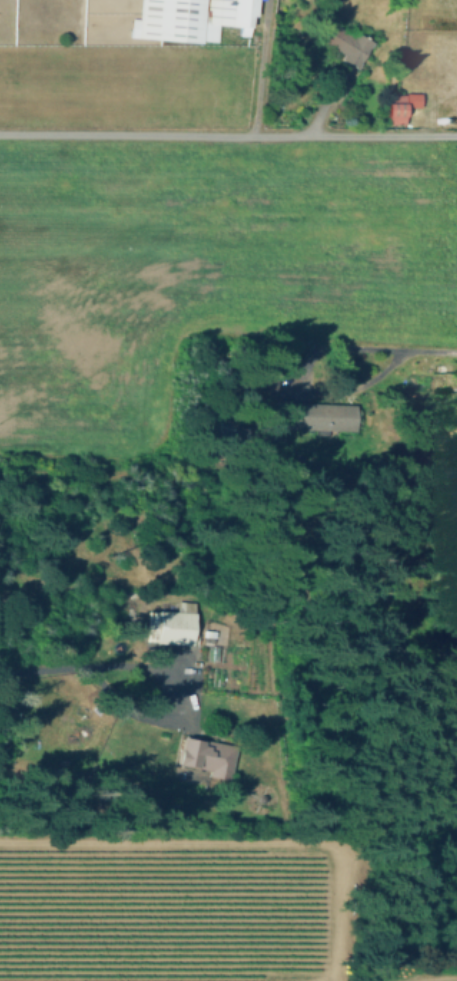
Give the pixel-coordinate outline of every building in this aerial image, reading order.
[(137,40),(141,0),(206,0),(204,14),(207,14),(209,0),(257,0),(255,20),(250,20),(250,31),(230,29),(230,30),(224,29),(223,29),(218,28),(216,46),(201,44),(201,46),(137,40)] [(319,16),(348,33),(350,30),(370,42),(367,46),(371,48),(361,66),(316,38),(323,26),(316,22),(319,16)] [(386,96),(405,96),(405,127),(386,127),(386,96)] [(357,406),(355,435),(284,429),(286,400),(357,406)] [(233,424),(215,417),(210,431),(228,438),(233,424)] [(195,603),(193,644),(146,642),(148,610),(178,612),(179,602),(195,603)] [(237,747),(230,777),(179,765),(186,735),(237,747)]
